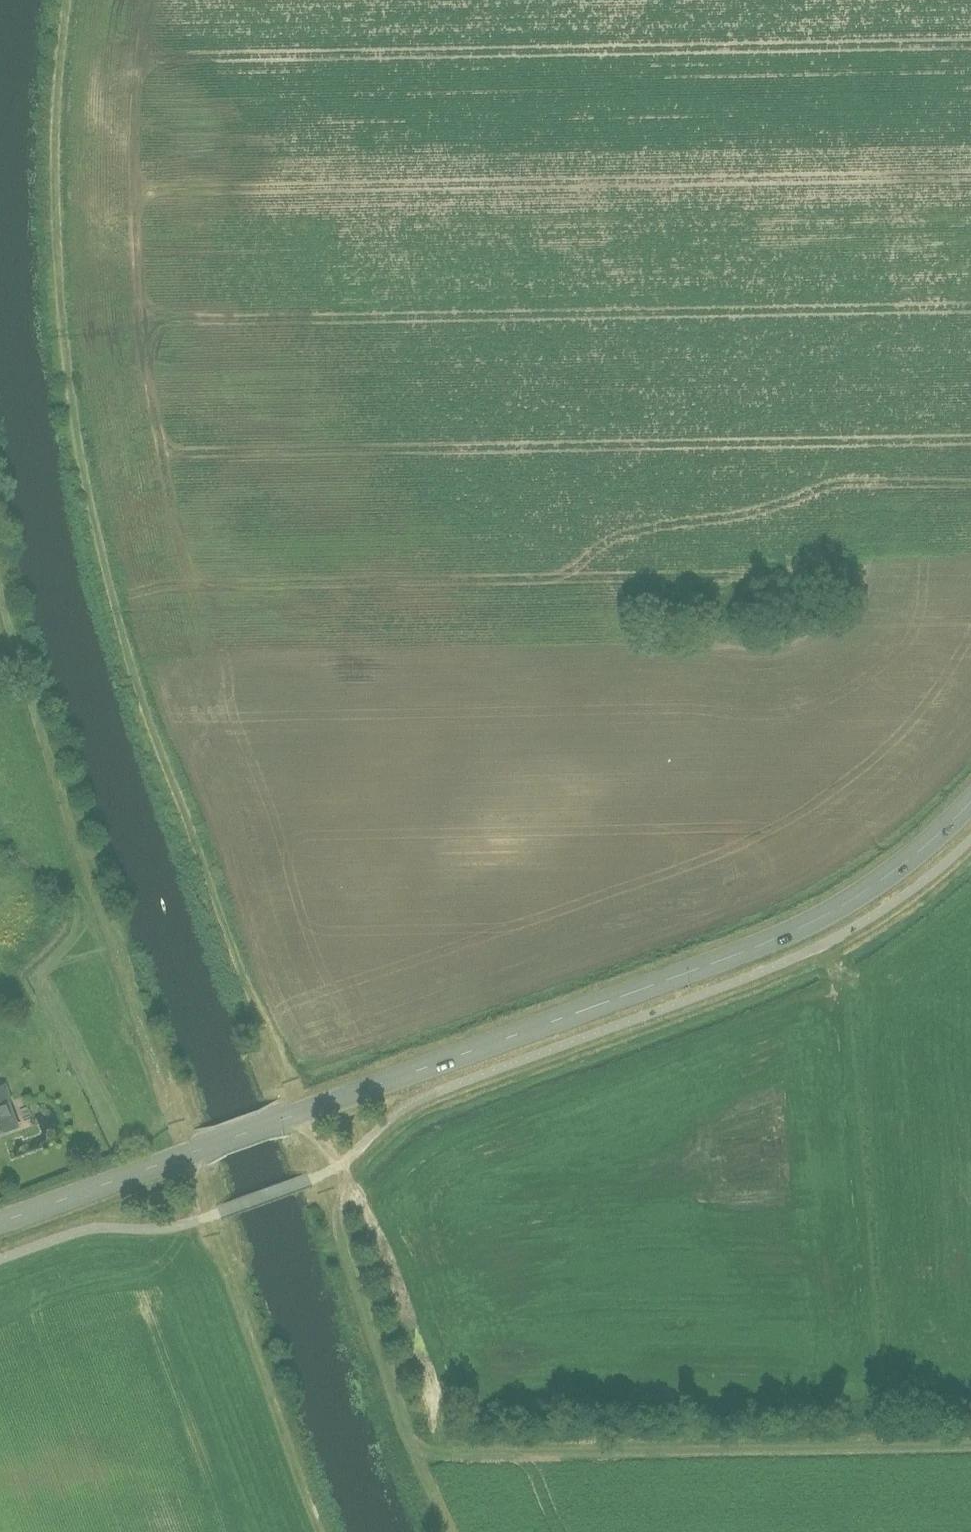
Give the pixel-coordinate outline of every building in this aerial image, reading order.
[(12,1101),(5,1085),(0,1087),(0,1134),(17,1127),(8,1102),(12,1101)]
